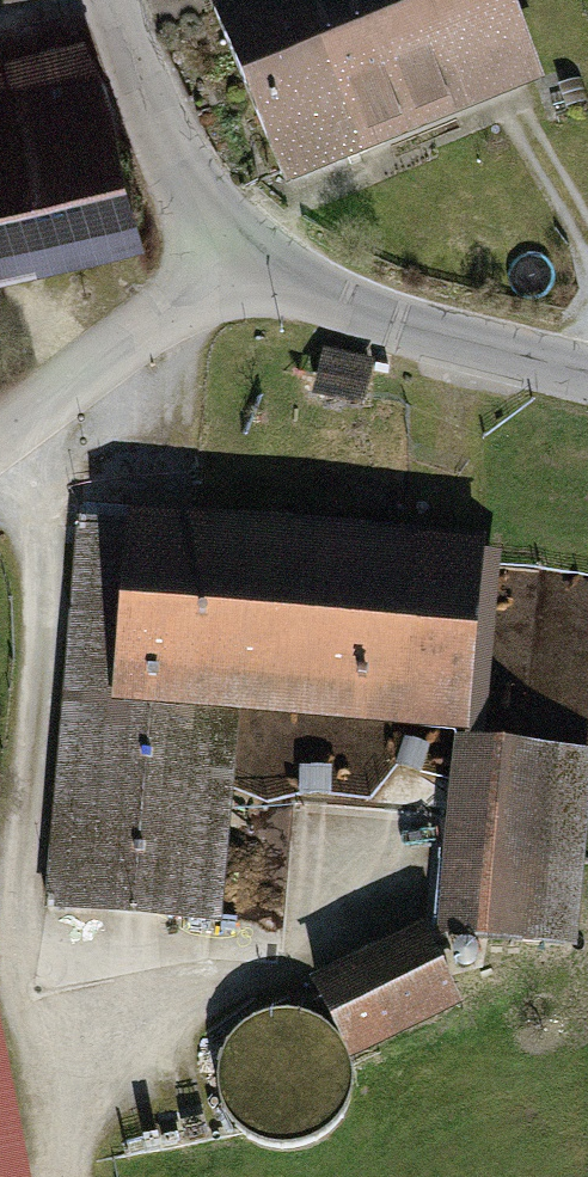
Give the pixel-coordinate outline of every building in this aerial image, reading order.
[(530,100),(489,0),(200,0),(281,200),(530,100)] [(132,243),(83,43),(0,63),(0,275),(132,243)] [(370,366),(319,356),(311,401),(361,411),(370,366)] [(464,729),(480,536),(121,506),(120,520),(105,700),(238,711),(464,729)] [(44,906),(221,921),(238,711),(105,700),(120,520),(77,516),(45,898),(44,906)] [(577,867),(587,751),(456,739),(438,929),(570,942),(577,867)] [(354,1057),(459,1006),(423,932),(318,983),(354,1057)] [(460,945),(452,948),(447,955),(448,964),(453,971),(462,973),(470,970),(475,963),(475,954),(469,947),(460,945)] [(0,1071),(0,1176),(20,1176),(0,1071)]
